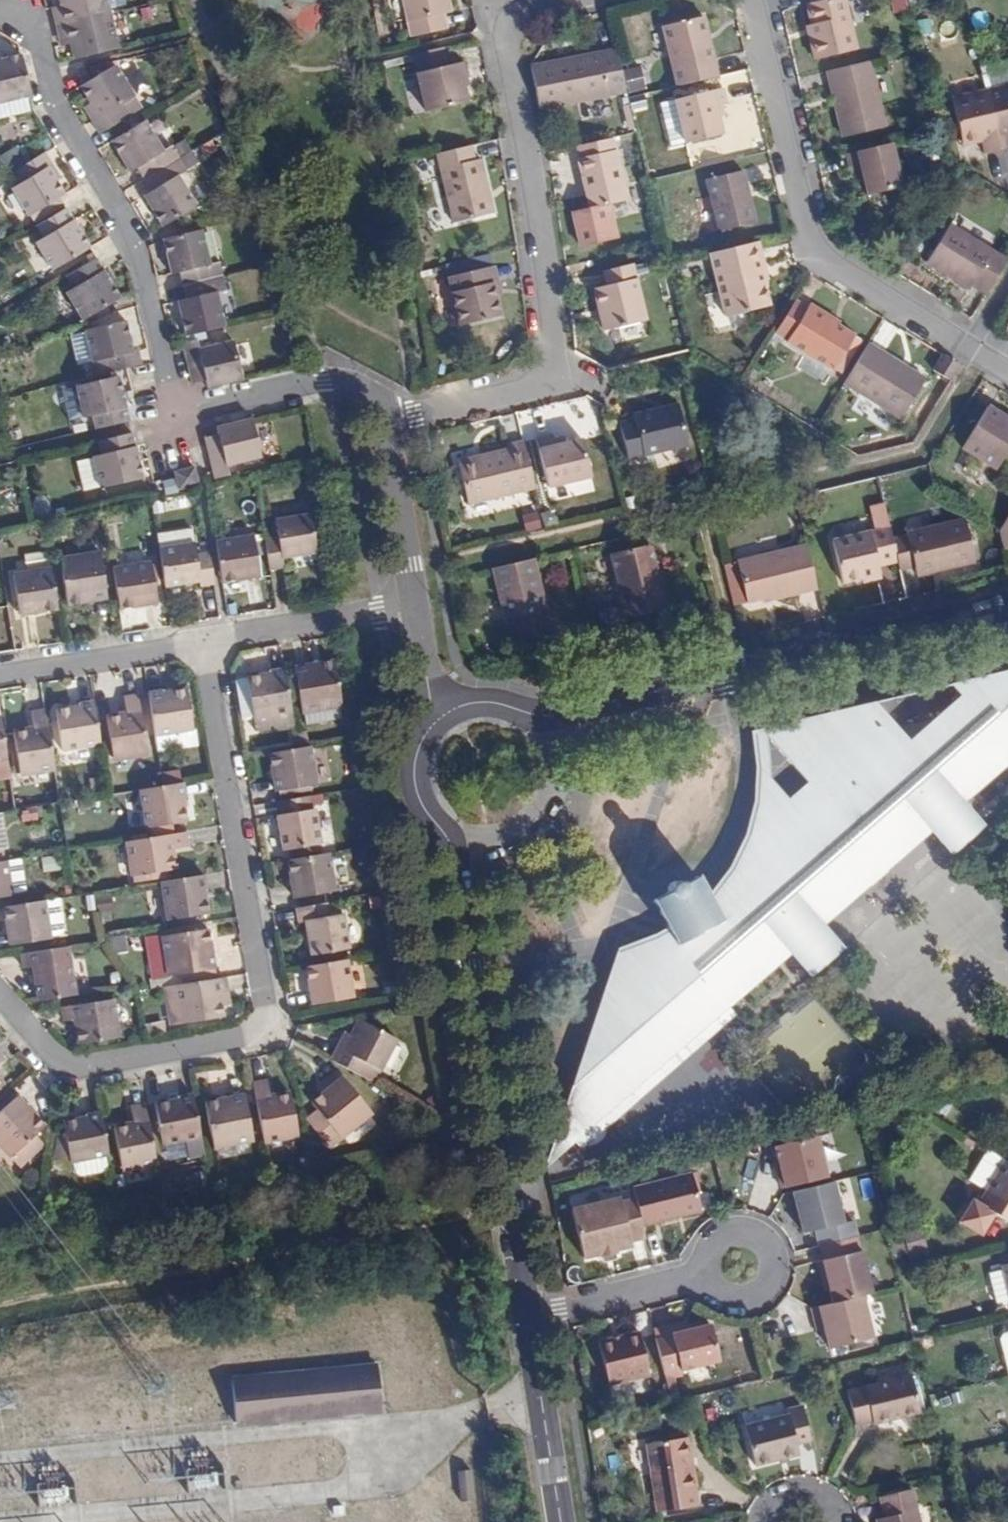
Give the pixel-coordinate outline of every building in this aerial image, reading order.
[(55,26),(109,14),(106,0),(58,0),(61,13),(53,15),(55,26)] [(411,35),(446,27),(443,12),(449,11),(447,0),(403,0),(411,35)] [(809,3),(804,5),(808,24),(811,37),(806,38),(811,59),(853,48),(842,0),(809,0),(809,3)] [(67,40),(72,60),(83,57),(117,49),(109,14),(55,26),(59,42),(67,40)] [(677,87),(717,77),(702,17),(663,27),(677,87)] [(802,24),(806,38),(811,37),(808,24),(802,24)] [(615,44),(531,65),(539,108),(625,87),(621,71),(615,44)] [(445,46),(413,54),(426,108),(466,99),(461,77),(467,76),(463,61),(450,64),(445,46)] [(21,56),(1,60),(0,57),(0,103),(31,98),(21,56)] [(883,123),(870,61),(829,71),(843,133),(883,123)] [(115,66),(91,79),(80,86),(90,103),(82,108),(97,133),(126,115),(120,105),(132,96),(115,66)] [(626,70),(632,93),(643,89),(638,67),(626,70)] [(626,70),(621,71),(625,87),(627,94),(632,93),(626,70)] [(992,92),(1007,89),(1007,76),(990,80),(992,92)] [(1000,150),(1007,148),(1007,89),(992,92),(986,93),(1000,150)] [(723,135),(719,119),(716,109),(722,107),(724,107),(720,90),(675,101),(685,143),(723,135)] [(985,154),(998,151),(1000,150),(986,93),(950,101),(961,144),(976,140),(981,139),(985,154)] [(716,109),(719,119),(725,118),(722,107),(716,109)] [(144,121),(110,142),(129,173),(142,166),(148,177),(177,159),(171,147),(162,153),(144,121)] [(891,143),(848,153),(852,169),(854,169),(861,167),(863,177),(867,193),(900,187),(891,143)] [(469,162),(466,147),(433,155),(448,224),(488,215),(476,161),(469,162)] [(587,207),(625,199),(613,150),(579,158),(582,173),(579,174),(587,207)] [(64,195),(41,155),(12,172),(19,186),(12,190),(33,223),(53,211),(49,204),(60,197),(64,195)] [(143,197),(161,227),(173,220),(195,207),(176,176),(185,172),(177,159),(148,177),(157,189),(143,197)] [(856,178),(863,177),(861,167),(854,169),(856,178)] [(707,181),(719,231),(755,223),(743,172),(707,181)] [(64,205),(60,197),(49,204),(53,211),(64,205)] [(66,208),(37,225),(44,239),(38,243),(54,269),(90,248),(66,208)] [(987,293),(1007,261),(947,225),(924,262),(966,288),(970,282),(987,293)] [(201,230),(180,235),(163,239),(172,275),(184,272),(187,284),(222,276),(219,264),(209,265),(201,230)] [(766,266),(760,241),(712,253),(727,316),(770,306),(764,279),(761,267),(766,266)] [(96,258),(68,275),(75,289),(67,293),(83,320),(111,303),(120,298),(96,258)] [(488,267),(493,296),(499,295),(492,266),(488,267)] [(645,319),(632,266),(604,272),(607,286),(596,289),(604,329),(645,319)] [(497,315),(493,296),(488,267),(448,276),(459,323),(497,315)] [(186,336),(224,327),(216,292),(224,289),(222,276),(187,284),(191,298),(178,301),(186,336)] [(803,316),(790,308),(771,338),(784,346),(782,349),(828,378),(850,342),(804,313),(803,316)] [(96,375),(127,368),(142,364),(139,352),(134,353),(127,322),(86,332),(96,375)] [(207,388),(241,380),(232,341),(197,348),(196,341),(182,344),(184,351),(190,376),(203,373),(205,380),(207,388)] [(923,379),(868,344),(844,382),(900,417),(923,379)] [(960,365),(943,355),(933,371),(951,381),(960,365)] [(94,429),(129,421),(118,376),(77,386),(83,417),(91,415),(94,429)] [(620,422),(628,456),(687,444),(678,403),(636,412),(638,417),(620,422)] [(995,469),(1007,449),(1007,418),(987,405),(961,447),(995,469)] [(206,444),(212,469),(213,475),(227,471),(225,463),(259,454),(251,419),(216,427),(218,435),(221,442),(206,444)] [(132,433),(99,441),(102,454),(93,456),(93,457),(100,487),(100,488),(142,477),(132,433)] [(581,439),(568,442),(558,445),(556,440),(555,436),(538,440),(549,485),(590,477),(581,439)] [(558,445),(568,442),(567,437),(556,440),(558,445)] [(535,488),(523,441),(508,445),(509,448),(459,460),(469,503),(535,488)] [(100,487),(93,457),(77,461),(84,491),(100,487)] [(175,478),(178,490),(198,485),(194,467),(189,468),(174,472),(175,478)] [(884,503),(869,507),(875,531),(890,527),(884,503)] [(278,534),(264,536),(269,567),(282,565),(281,555),(316,550),(310,515),(276,520),(278,534)] [(999,530),(1005,553),(1007,552),(1007,516),(999,530)] [(898,563),(900,570),(914,567),(916,577),(975,562),(965,522),(906,536),(907,540),(893,543),(898,563)] [(191,527),(156,533),(159,549),(193,543),(191,527)] [(893,543),(890,527),(833,541),(842,582),(877,575),(876,568),(898,563),(893,543)] [(252,534),(215,540),(221,581),(258,576),(252,534)] [(626,618),(676,606),(662,542),(611,553),(626,618)] [(201,586),(214,583),(209,550),(195,553),(193,543),(159,549),(164,585),(199,579),(201,586)] [(816,587),(806,545),(735,562),(745,600),(770,594),(771,597),(816,587)] [(59,555),(67,604),(106,598),(98,550),(59,555)] [(149,560),(152,575),(158,575),(154,559),(149,560)] [(549,634),(532,559),(492,569),(505,619),(514,617),(520,640),(549,634)] [(112,566),(118,608),(156,602),(152,575),(149,560),(112,566)] [(20,613),(57,608),(51,569),(12,574),(20,613)] [(296,667),(303,712),(304,712),(338,707),(340,706),(334,661),(296,667)] [(248,677),(255,731),(293,726),(284,668),(270,670),(271,674),(248,677)] [(953,683),(964,693),(910,739),(876,702),(765,728),(765,734),(812,788),(794,804),(770,778),(765,807),(758,834),(751,852),(740,874),(730,886),(714,908),(707,896),(697,876),(681,885),(668,892),(653,900),(667,927),(673,939),(654,949),(630,958),(612,964),(545,1167),(578,1140),(584,1148),(588,1144),(595,1143),(600,1142),(605,1138),(607,1134),(609,1125),(640,1098),(634,1090),(691,1042),(697,1042),(698,1023),(714,1011),(720,1017),(732,1006),(785,959),(793,953),(796,956),(828,927),(826,925),(872,885),(879,889),(885,888),(891,884),(892,879),(892,874),(890,869),(918,845),(933,831),(935,833),(969,804),(966,801),(1007,765),(1007,670),(953,683)] [(147,691),(154,735),(192,728),(185,688),(163,692),(163,690),(147,691)] [(138,755),(147,753),(137,693),(124,695),(127,715),(108,718),(113,758),(138,755)] [(100,745),(93,702),(78,705),(79,707),(56,710),(62,750),(100,745)] [(338,707),(304,712),(306,724),(340,718),(338,707)] [(21,773),(54,768),(45,710),(31,712),(34,731),(14,734),(21,773)] [(315,783),(309,746),(297,749),(270,753),(276,791),(315,783)] [(184,783),(141,789),(146,828),(150,828),(149,826),(186,820),(181,798),(186,797),(184,783)] [(312,809),(310,796),(279,801),(282,815),(278,816),(283,848),(321,842),(316,808),(312,809)] [(987,824),(969,804),(935,833),(955,854),(987,824)] [(189,845),(187,832),(130,841),(135,874),(170,869),(174,869),(171,848),(189,845)] [(330,852),(288,860),(293,897),(335,890),(330,852)] [(25,891),(20,859),(5,861),(10,893),(25,891)] [(11,896),(10,893),(5,861),(0,862),(0,897),(11,896)] [(172,878),(170,869),(135,874),(136,883),(172,878)] [(205,889),(203,875),(172,880),(163,881),(169,918),(206,913),(202,889),(205,889)] [(104,891),(93,892),(96,908),(106,906),(104,891)] [(45,900),(6,907),(11,945),(51,938),(45,900)] [(330,915),(327,903),(297,908),(298,920),(307,919),(313,955),(349,949),(344,913),(330,915)] [(208,921),(206,913),(169,918),(170,927),(208,921)] [(209,929),(208,921),(170,927),(171,935),(209,929)] [(828,927),(796,956),(814,976),(846,947),(828,927)] [(209,929),(171,935),(165,937),(171,976),(201,973),(201,970),(215,968),(209,929)] [(53,948),(22,954),(24,967),(32,966),(38,1001),(75,995),(70,960),(55,962),(53,948)] [(348,959),(307,966),(314,1005),(353,997),(348,959)] [(222,990),(221,978),(166,987),(171,1024),(224,1017),(220,990),(222,990)] [(74,1007),(80,1044),(119,1038),(129,1037),(127,1022),(117,1023),(113,1001),(74,1007)] [(634,1090),(640,1098),(684,1061),(738,1014),(732,1006),(720,1017),(714,1011),(698,1023),(697,1042),(691,1042),(634,1090)] [(330,1060),(373,1083),(395,1041),(362,1024),(346,1054),(336,1049),(330,1060)] [(371,1113),(343,1078),(312,1103),(339,1138),(371,1113)] [(257,1107),(291,1100),(290,1094),(269,1097),(265,1080),(252,1082),(257,1107)] [(160,1125),(197,1118),(192,1095),(179,1097),(179,1101),(156,1105),(160,1125)] [(208,1116),(246,1109),(244,1095),(205,1103),(208,1116)] [(19,1170),(44,1148),(35,1137),(45,1129),(20,1100),(0,1117),(0,1148),(19,1170)] [(297,1132),(291,1100),(257,1107),(263,1139),(297,1132)] [(114,1134),(149,1128),(145,1105),(131,1107),(135,1125),(113,1129),(114,1134)] [(252,1142),(246,1109),(208,1116),(214,1149),(252,1142)] [(67,1143),(105,1136),(100,1113),(85,1115),(86,1120),(64,1123),(65,1131),(67,1143)] [(201,1138),(197,1118),(160,1125),(164,1144),(201,1138)] [(156,1162),(149,1128),(114,1134),(120,1169),(156,1162)] [(55,1146),(67,1143),(65,1131),(56,1133),(55,1146)] [(109,1157),(105,1136),(67,1143),(70,1157),(71,1164),(74,1163),(106,1158),(109,1157)] [(70,1157),(67,1143),(55,1146),(53,1159),(70,1157)] [(969,1181),(985,1191),(1004,1159),(987,1149),(969,1181)] [(109,1173),(106,1158),(74,1163),(76,1174),(81,1177),(109,1173)] [(1004,1159),(985,1191),(995,1198),(988,1209),(1007,1221),(1007,1162),(1004,1159)] [(692,1173),(633,1188),(635,1199),(642,1226),(702,1212),(692,1173)] [(834,1182),(794,1191),(804,1233),(844,1222),(834,1182)] [(620,1197),(572,1210),(584,1258),(600,1254),(601,1257),(616,1254),(615,1250),(632,1246),(631,1241),(645,1237),(642,1226),(635,1199),(621,1202),(620,1197)] [(856,1237),(820,1246),(823,1260),(817,1262),(821,1278),(826,1277),(829,1290),(832,1303),(862,1296),(872,1293),(861,1251),(860,1251),(856,1237)] [(1000,1266),(1007,1297),(1007,1264),(1000,1266)] [(826,1277),(821,1278),(824,1291),(829,1290),(826,1277)] [(832,1303),(811,1308),(815,1324),(822,1322),(824,1329),(829,1349),(872,1338),(862,1296),(832,1303)] [(822,1322),(815,1324),(817,1331),(824,1329),(822,1322)] [(710,1324),(655,1338),(664,1374),(719,1361),(710,1324)] [(639,1332),(598,1342),(609,1385),(649,1375),(641,1341),(639,1332)] [(1002,1333),(999,1338),(1007,1373),(1007,1332),(1002,1333)] [(230,1379),(235,1423),(257,1421),(257,1419),(275,1418),(275,1419),(380,1410),(376,1366),(300,1373),(297,1371),(295,1374),(289,1374),(287,1372),(285,1375),(279,1375),(276,1373),(274,1376),(230,1379)] [(849,1390),(856,1423),(873,1420),(875,1425),(922,1413),(912,1375),(849,1390)] [(796,1442),(808,1440),(800,1406),(786,1409),(788,1415),(743,1425),(753,1463),(798,1453),(796,1442)] [(658,1508),(697,1503),(686,1433),(648,1440),(658,1508)] [(472,1500),(469,1470),(456,1471),(459,1501),(472,1500)] [(882,1494),(885,1514),(877,1515),(879,1521),(920,1521),(912,1487),(882,1494)]
